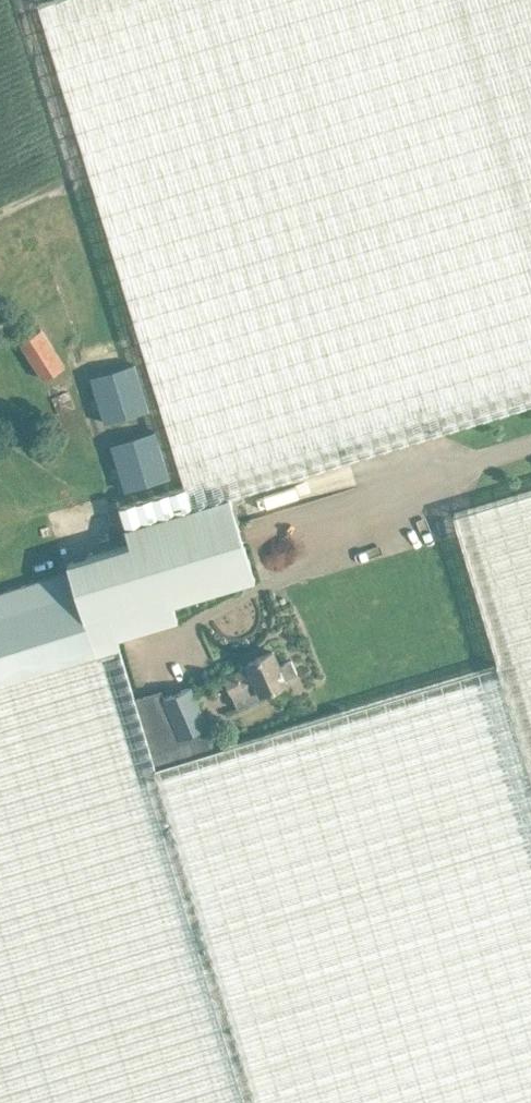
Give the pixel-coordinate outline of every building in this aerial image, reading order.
[(187,484),(193,504),(230,493),(530,402),(530,0),(42,0),(39,1),(187,484)] [(40,326),(19,341),(45,377),(66,361),(40,326)] [(135,362),(91,375),(104,421),(149,408),(135,362)] [(155,430),(111,443),(124,488),(169,475),(155,430)] [(255,577),(230,493),(193,504),(187,484),(120,505),(126,524),(131,542),(123,544),(149,629),(178,620),(173,602),(255,577)] [(530,770),(530,489),(469,508),(454,512),(499,664),(530,770)] [(121,648),(118,639),(149,629),(123,544),(68,560),(70,568),(0,589),(0,684),(121,648)] [(215,749),(156,766),(135,696),(121,648),(0,684),(0,1102),(530,1102),(530,770),(499,664),(215,749)] [(226,677),(234,696),(238,707),(264,696),(262,692),(287,681),(285,677),(296,672),(291,659),(279,664),(273,650),(247,661),(249,665),(225,676),(226,677)] [(162,688),(135,696),(156,766),(215,749),(208,725),(199,705),(191,685),(165,697),(162,688)]
